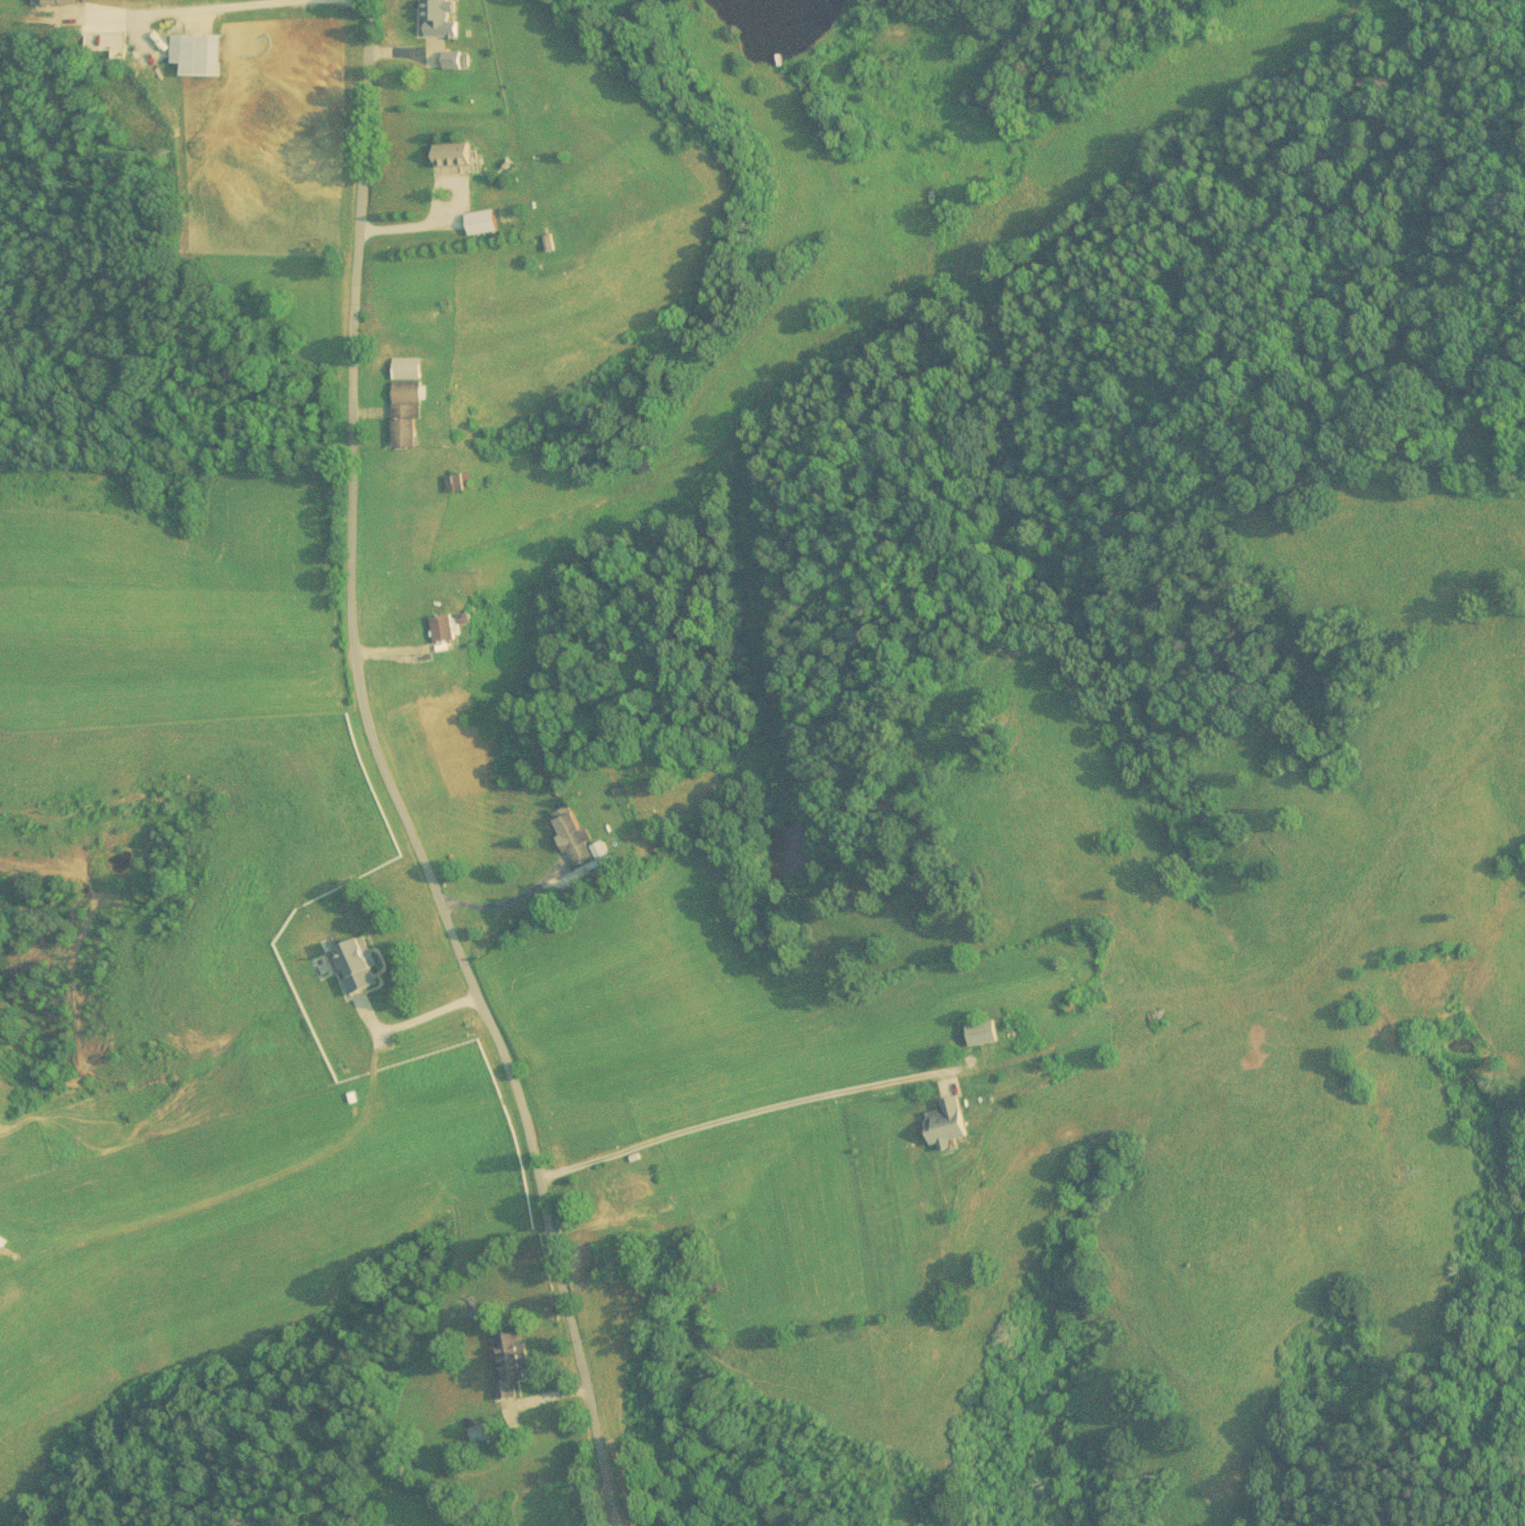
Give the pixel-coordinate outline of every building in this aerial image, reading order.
[(454,37),(455,0),(418,0),(418,37),(454,37)] [(219,77),(219,36),(170,36),(170,64),(180,64),(180,77),(219,77)] [(469,144),(432,144),(432,168),(469,167),(469,144)] [(391,449),(414,449),(414,419),(419,419),(419,359),(391,359),(391,449)] [(462,492),(461,476),(444,477),(445,494),(462,492)] [(428,619),(432,645),(456,642),(453,626),(467,624),(466,615),(452,617),(452,616),(428,619)] [(584,842),(589,840),(585,828),(578,830),(572,813),(553,819),(569,867),(590,860),(584,842)] [(375,984),(369,968),(374,966),(362,935),(329,948),(347,995),(375,984)] [(1145,1012),(1151,1029),(1166,1024),(1160,1007),(1145,1012)] [(929,1145),(937,1143),(938,1150),(948,1147),(946,1141),(965,1137),(956,1096),(939,1100),(941,1109),(922,1114),(929,1145)] [(496,1400),(515,1397),(512,1380),(525,1378),(518,1331),(486,1336),(496,1400)] [(467,1430),(472,1445),(488,1439),(482,1424),(467,1430)]
